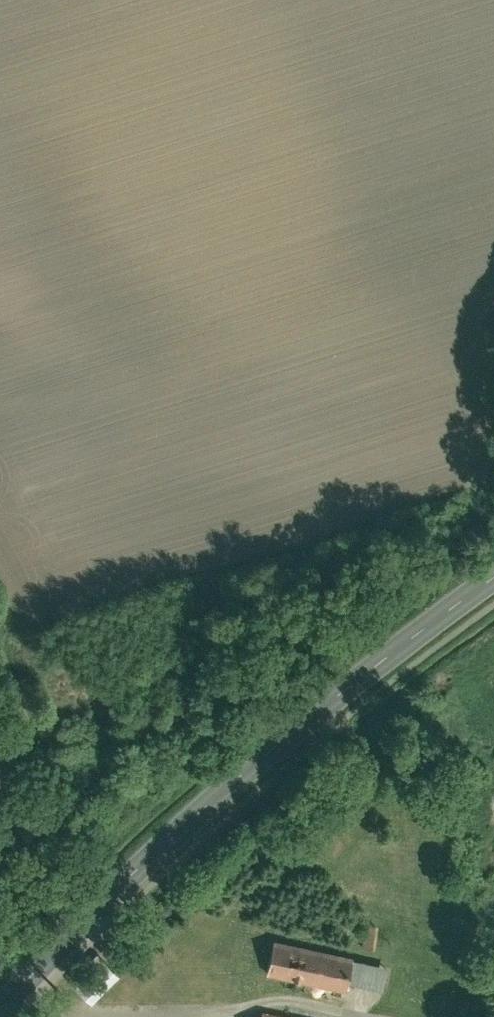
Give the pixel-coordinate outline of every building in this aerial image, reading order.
[(372,932),(357,930),(354,953),(369,955),(372,932)] [(267,944),(259,982),(341,998),(349,961),(267,944)] [(90,1005),(119,976),(96,952),(67,981),(90,1005)]
